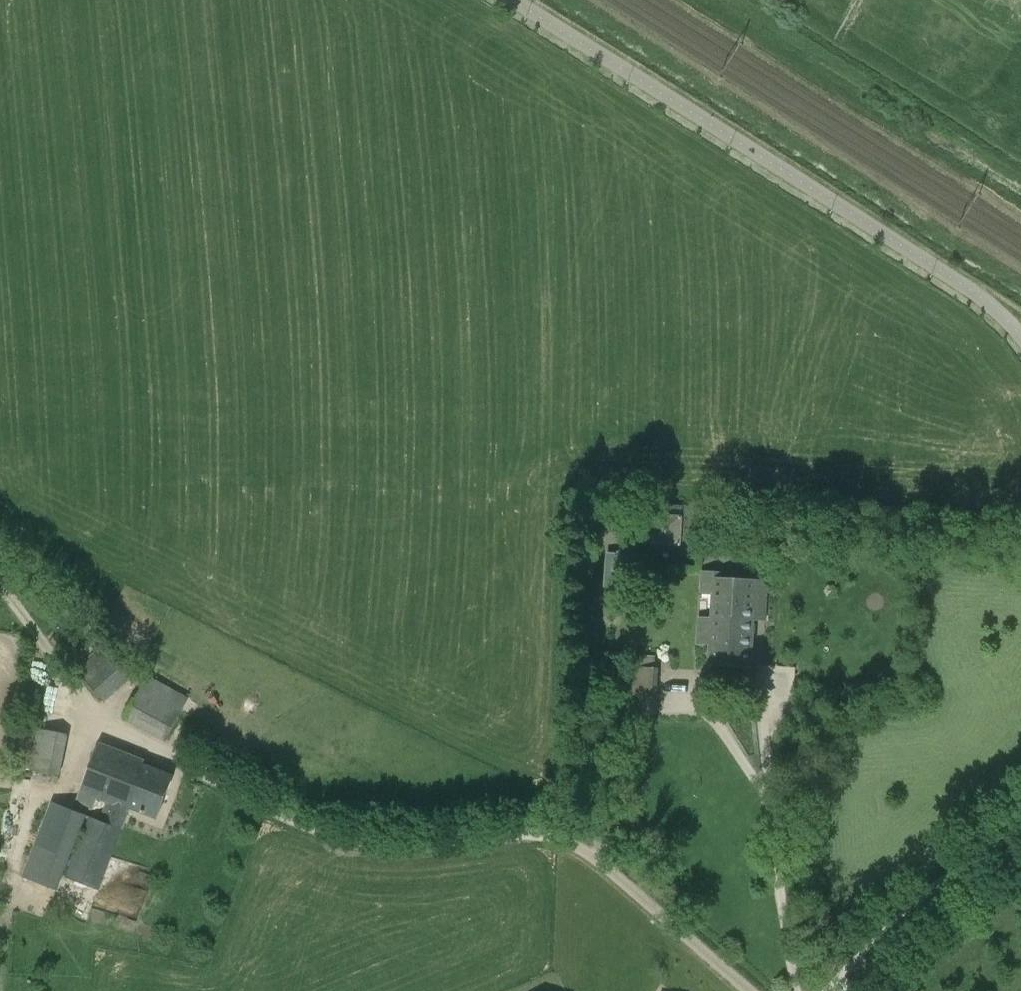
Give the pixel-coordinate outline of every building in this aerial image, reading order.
[(681,547),(683,515),(651,513),(649,545),(681,547)] [(751,666),(754,620),(766,621),(768,587),(755,587),(756,580),(722,578),(722,573),(702,571),(701,591),(713,592),(711,627),(699,627),(698,643),(710,643),(709,663),(751,666)] [(105,702),(132,678),(105,646),(77,671),(105,702)] [(631,713),(635,713),(635,717),(652,718),(652,714),(657,714),(659,667),(655,667),(656,655),(634,654),(633,665),(625,665),(624,697),(631,698),(631,713)] [(122,717),(166,741),(190,697),(147,673),(122,717)] [(29,694),(19,693),(17,707),(27,708),(29,694)] [(16,767),(41,772),(40,778),(50,780),(51,774),(60,776),(69,734),(39,728),(40,724),(26,721),(16,767)] [(93,807),(97,797),(106,801),(102,812),(105,813),(102,820),(90,815),(66,876),(99,889),(131,808),(158,818),(174,775),(143,763),(144,760),(100,743),(77,801),(93,807)] [(58,890),(87,815),(52,801),(22,876),(58,890)]
